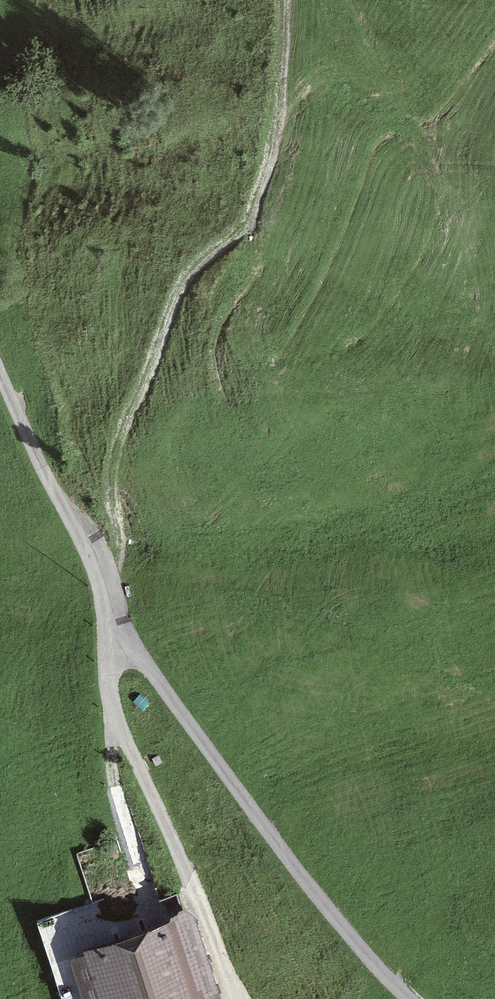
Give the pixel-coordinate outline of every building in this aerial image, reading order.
[(81,951),(95,998),(211,998),(186,918),(81,951)]
